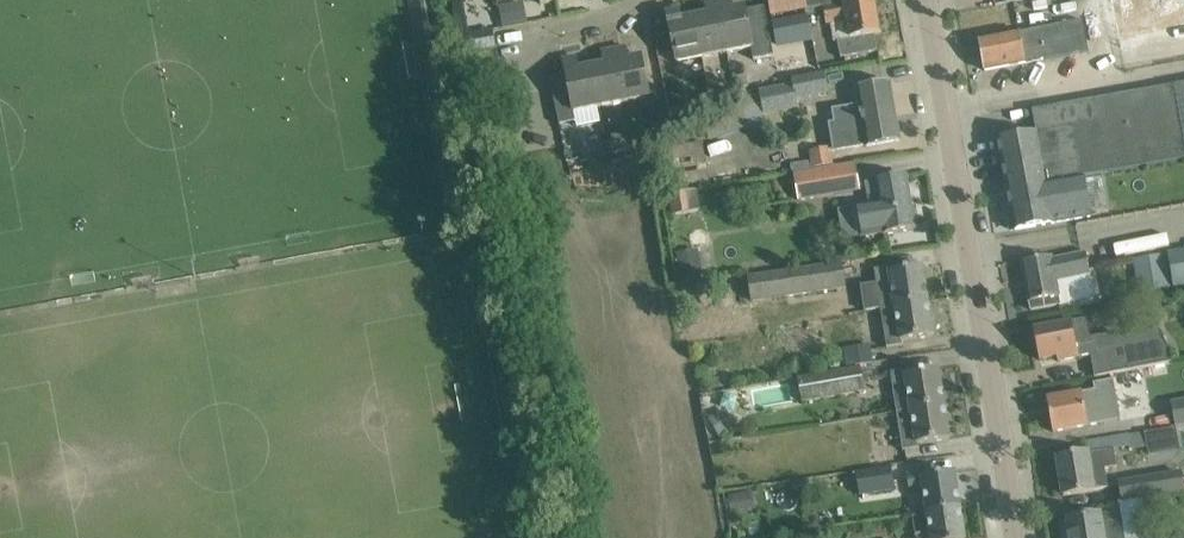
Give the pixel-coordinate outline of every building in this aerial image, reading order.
[(703,58),(727,53),(717,0),(712,0),(705,1),(708,14),(694,16),(703,58)] [(727,53),(751,48),(754,60),(774,56),(764,8),(746,12),(745,6),(730,9),(729,0),(717,0),(727,53)] [(804,0),(769,0),(772,15),(806,8),(804,0)] [(825,6),(828,24),(832,23),(835,41),(839,41),(842,57),(878,50),(875,34),(880,33),(874,0),(844,0),(844,3),(835,5),(825,6)] [(1097,44),(1183,27),(1183,0),(1089,0),(1097,44)] [(517,3),(499,6),(504,28),(521,24),(517,3)] [(703,58),(694,16),(681,19),(678,7),(666,9),(677,63),(703,58)] [(1083,21),(1020,33),(1020,32),(979,40),(985,71),(1089,53),(1083,21)] [(613,49),(625,102),(650,97),(642,56),(627,59),(625,47),(613,49)] [(625,102),(613,49),(602,51),(605,63),(591,66),(600,107),(625,102)] [(550,80),(558,116),(600,107),(591,66),(578,69),(575,57),(563,59),(567,76),(550,80)] [(760,91),(761,97),(764,114),(799,107),(797,99),(828,94),(824,73),(791,79),(792,85),(760,91)] [(732,77),(734,88),(748,85),(746,75),(732,77)] [(836,119),(830,120),(835,148),(866,143),(867,146),(900,141),(890,84),(857,90),(859,102),(861,115),(836,119)] [(1015,230),(1075,218),(1075,217),(1089,214),(1082,176),(1183,156),(1183,84),(1173,86),(1033,111),(1037,134),(998,141),(1009,195),(1003,197),(1010,230),(1015,229),(1015,230)] [(764,114),(761,97),(741,101),(746,128),(766,124),(764,114)] [(671,115),(673,126),(687,123),(685,112),(671,115)] [(673,126),(671,115),(657,118),(659,129),(673,126)] [(607,141),(609,152),(623,149),(621,139),(607,141)] [(708,186),(708,185),(702,143),(659,150),(666,192),(708,186)] [(830,149),(811,153),(813,167),(833,164),(830,149)] [(860,190),(855,163),(794,174),(799,201),(860,190)] [(885,235),(915,230),(906,176),(875,181),(876,183),(866,184),(870,205),(857,207),(863,238),(885,234),(885,235)] [(686,190),(670,193),(673,214),(690,211),(686,190)] [(1180,231),(1127,242),(1130,254),(1183,243),(1180,231)] [(677,254),(682,280),(703,277),(698,251),(677,254)] [(1169,254),(1175,286),(1183,285),(1183,251),(1169,254)] [(1058,297),(1060,297),(1057,280),(1090,274),(1086,253),(1053,260),(1052,257),(1037,259),(1036,254),(1021,257),(1022,262),(1021,262),(1029,302),(1030,302),(1031,310),(1060,305),(1058,297)] [(1170,287),(1164,259),(1136,265),(1141,293),(1170,287)] [(748,278),(752,301),(845,287),(841,263),(748,278)] [(875,270),(881,309),(927,302),(922,267),(891,271),(891,267),(875,270)] [(933,337),(927,302),(881,309),(887,348),(903,346),(902,341),(933,337)] [(723,310),(726,328),(740,326),(737,307),(723,310)] [(1160,331),(1117,339),(1116,334),(1091,338),(1087,319),(1034,329),(1040,360),(1057,357),(1058,362),(1097,354),(1101,375),(1172,361),(1171,353),(1160,331)] [(847,367),(873,363),(870,346),(844,350),(847,367)] [(840,363),(830,364),(831,369),(831,372),(841,370),(840,368),(840,363)] [(864,391),(860,367),(841,370),(831,372),(798,377),(802,401),(864,391)] [(891,372),(897,411),(943,404),(938,369),(907,374),(907,370),(891,372)] [(1085,409),(1124,401),(1141,398),(1138,380),(1121,383),(1119,376),(1095,381),(1097,390),(1047,399),(1053,432),(1088,425),(1085,409)] [(1172,403),(1176,427),(1183,426),(1183,401),(1172,403)] [(919,448),(918,444),(949,439),(943,404),(897,411),(903,451),(919,448)] [(723,416),(714,421),(722,436),(732,431),(723,416)] [(1091,452),(1123,444),(1121,435),(1088,443),(1091,452)] [(1128,438),(1130,450),(1147,447),(1145,435),(1128,438)] [(1117,467),(1114,449),(1088,454),(1088,453),(1057,458),(1064,495),(1108,488),(1105,469),(1117,467)] [(872,468),(888,465),(886,452),(869,455),(872,468)] [(856,472),(858,488),(894,483),(891,467),(856,472)] [(924,487),(928,512),(960,507),(954,472),(923,477),(923,473),(907,475),(909,490),(924,487)] [(1181,472),(1120,483),(1123,501),(1183,491),(1181,472)] [(960,507),(928,512),(931,537),(925,537),(964,537),(960,507)] [(1121,511),(1068,520),(1068,523),(1063,524),(1065,537),(1125,537),(1121,511)]
